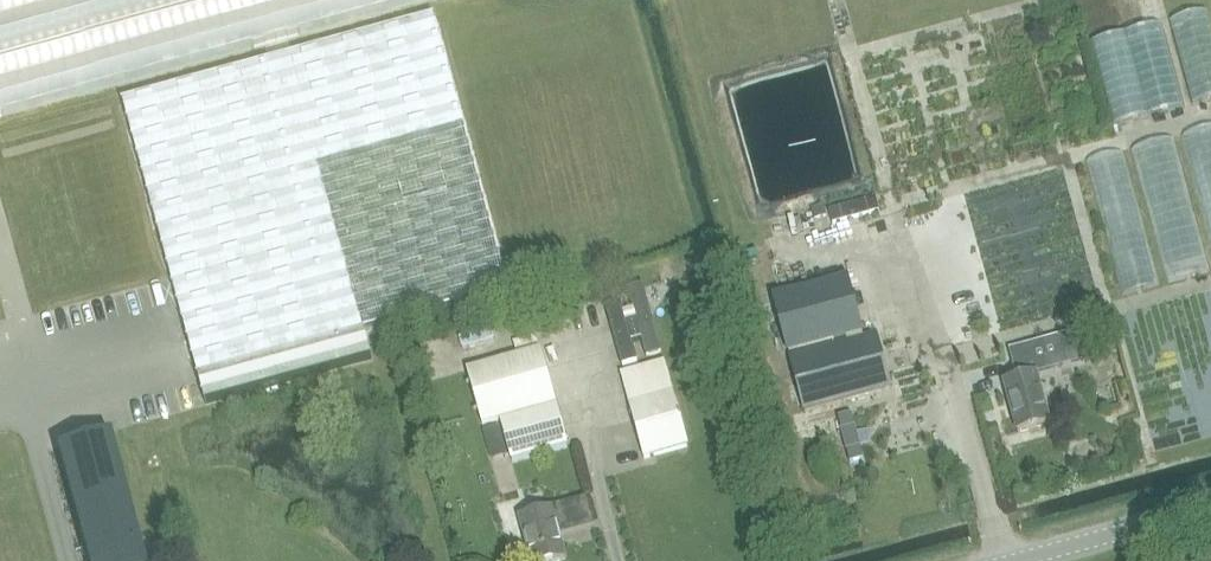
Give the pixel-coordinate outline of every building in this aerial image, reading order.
[(420,0),(0,0),(0,110),(420,0)] [(122,102),(205,405),(372,359),(364,332),(508,293),(433,17),(122,102)] [(1180,109),(1161,20),(1090,35),(1109,125),(1180,109)] [(614,290),(597,295),(615,357),(631,352),(626,333),(636,330),(641,349),(658,344),(637,273),(621,278),(630,311),(620,314),(614,290)] [(820,285),(771,299),(784,348),(786,353),(787,356),(849,339),(864,336),(848,278),(820,285)] [(804,414),(892,390),(877,335),(789,359),(804,414)] [(512,461),(567,446),(540,350),(466,371),(482,426),(500,421),(512,461)] [(688,447),(673,394),(663,359),(619,372),(644,459),(688,447)] [(1017,434),(1049,426),(1036,375),(1035,375),(1031,362),(1013,367),(1017,380),(1004,383),(1017,434)] [(56,449),(86,560),(143,560),(109,435),(56,449)] [(519,518),(531,560),(562,560),(565,560),(558,536),(557,530),(591,520),(586,500),(563,506),(563,505),(561,506),(551,509),(519,518)]
